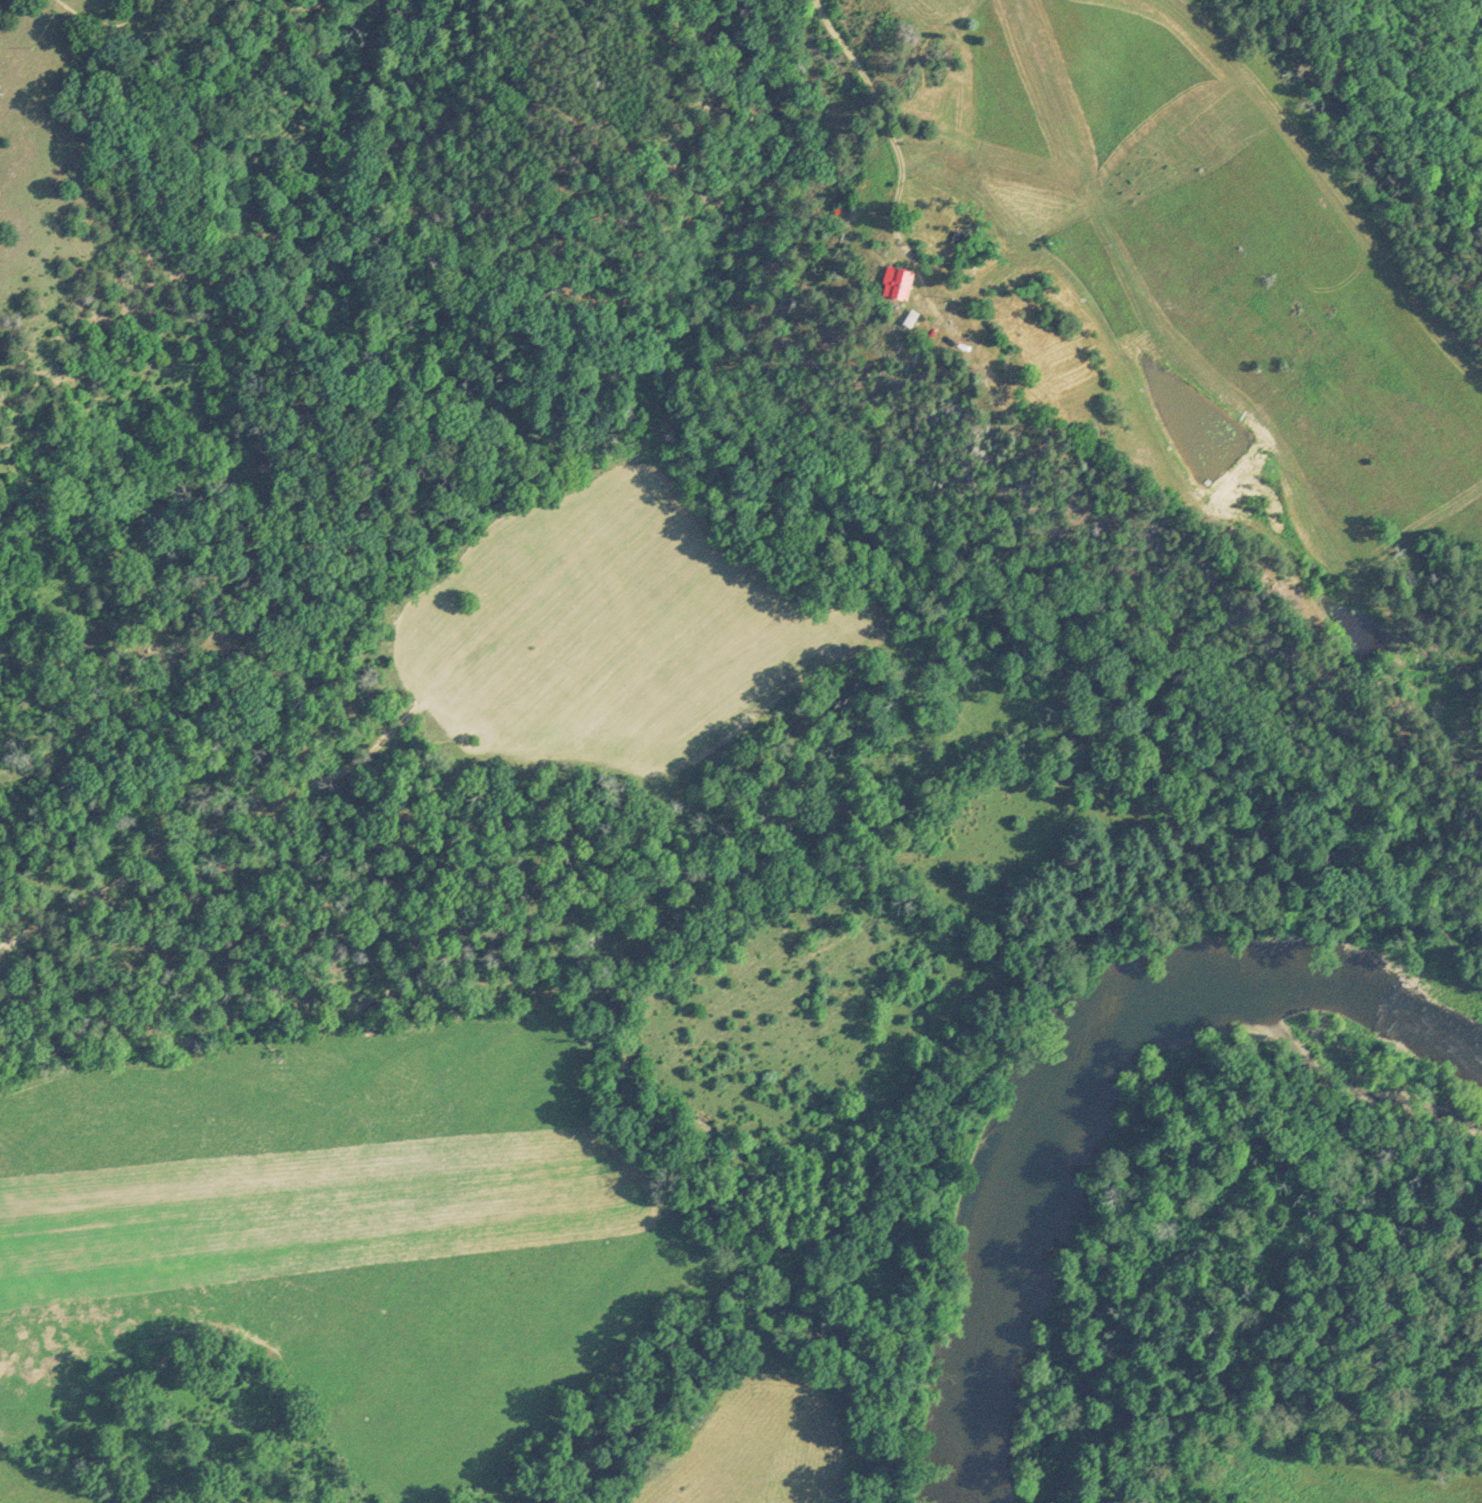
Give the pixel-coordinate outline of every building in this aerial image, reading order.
[(883,296),(909,298),(911,267),(885,266),(883,296)]
